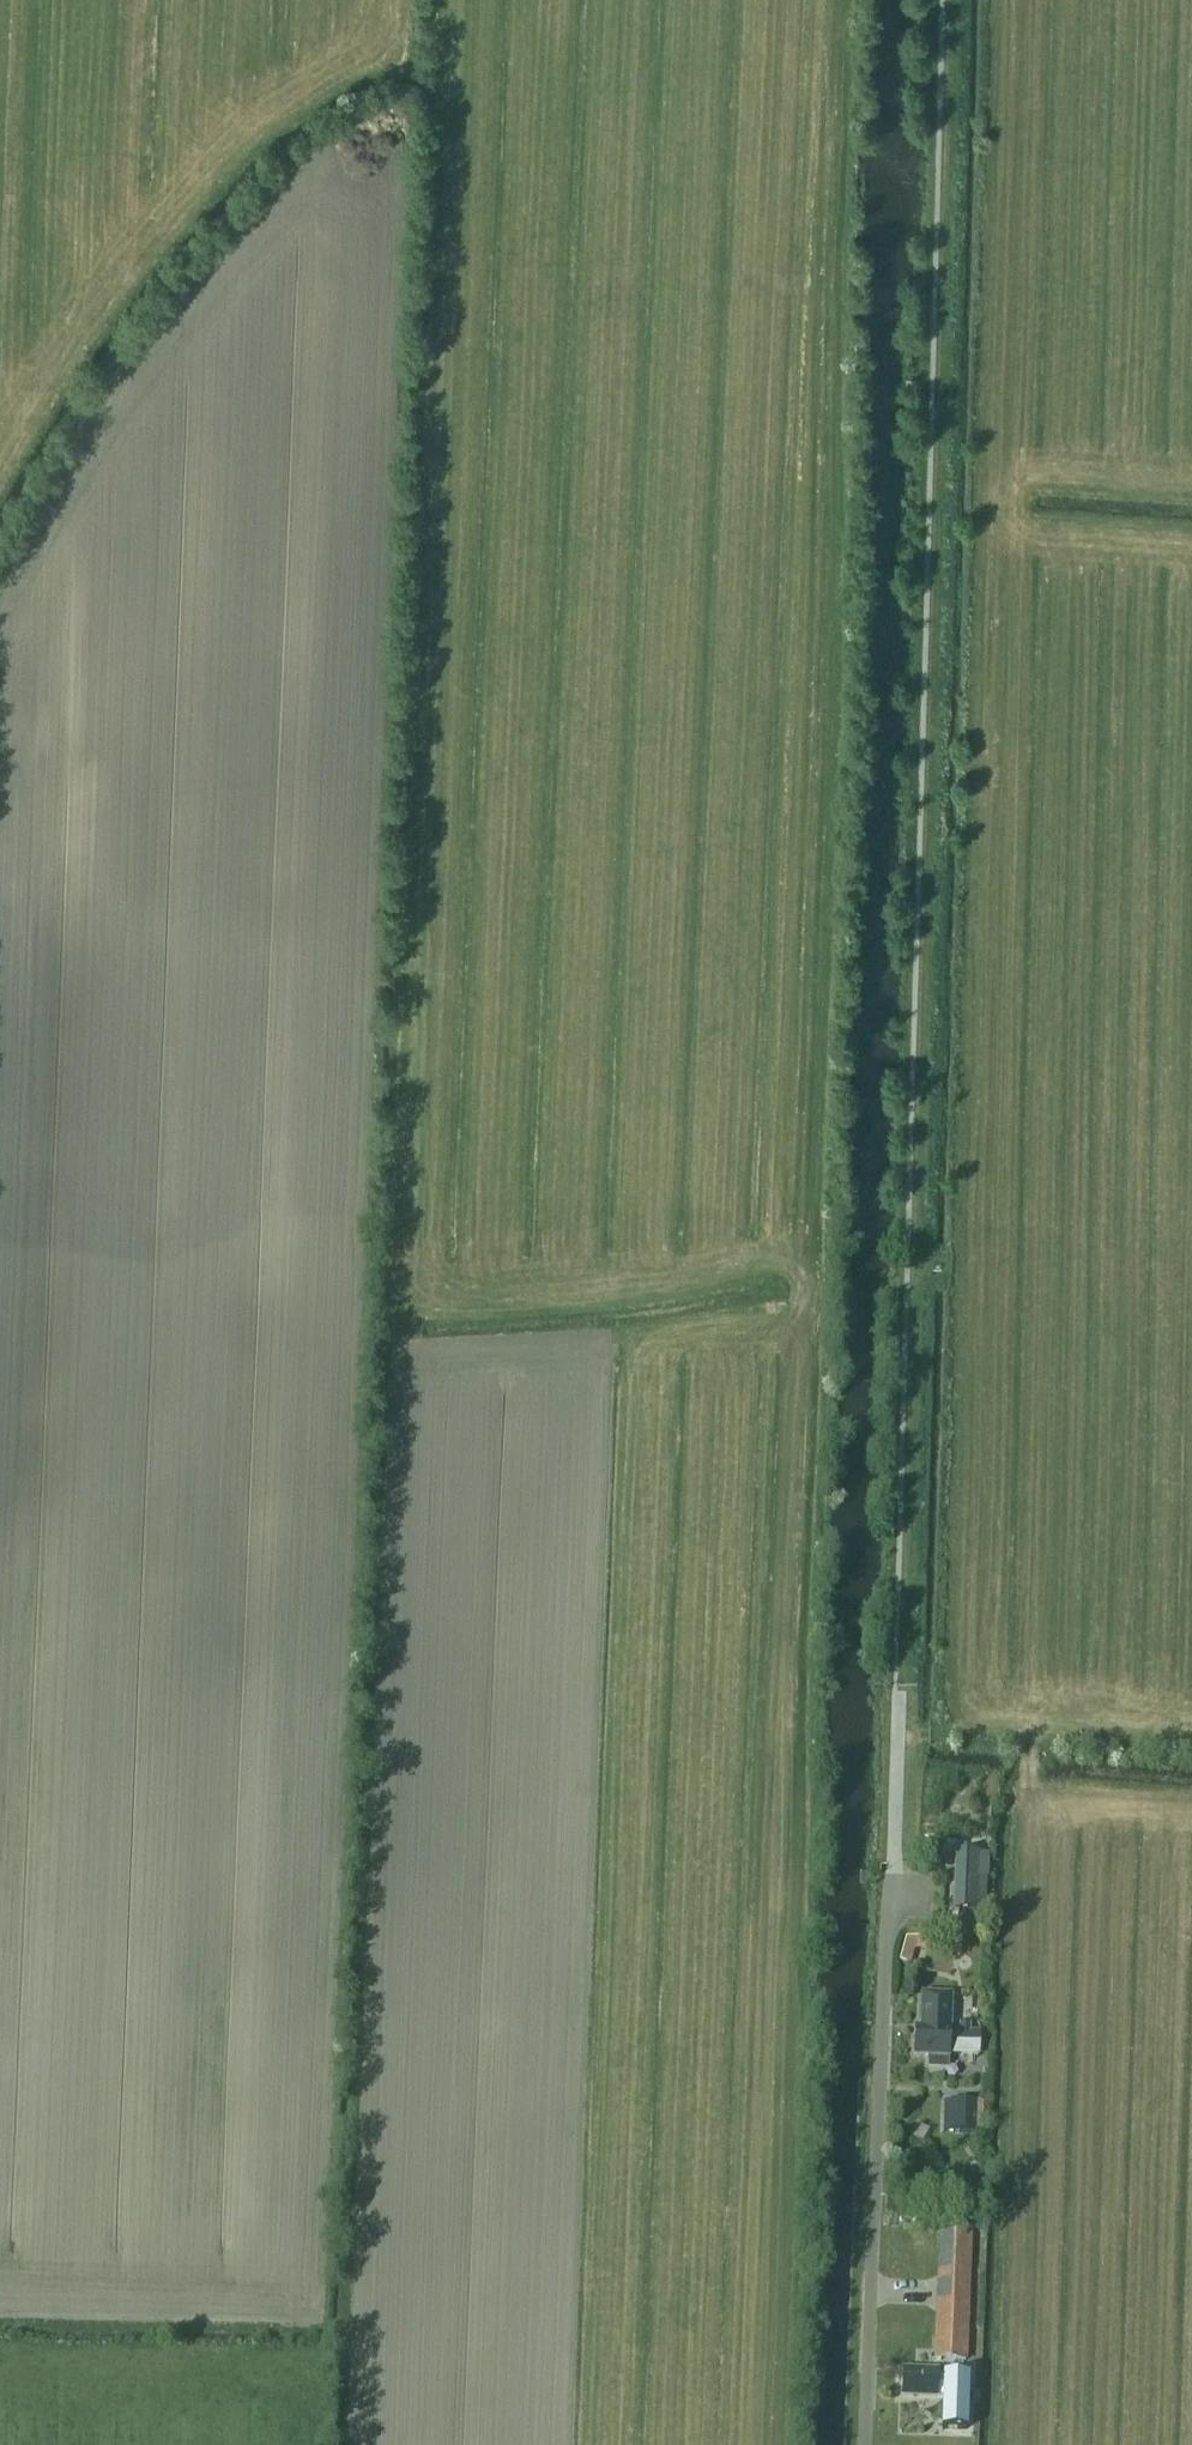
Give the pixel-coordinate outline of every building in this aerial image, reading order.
[(979,1851),(976,1893),(988,1893),(991,1851),(979,1851)] [(953,1911),(975,1912),(978,1865),(956,1864),(953,1911)] [(909,1938),(904,1960),(915,1962),(920,1940),(909,1938)] [(948,2053),(977,2054),(978,2034),(968,2034),(969,2025),(959,2024),(959,2033),(948,2033),(949,2031),(944,2031),(944,2024),(950,2024),(951,1994),(921,1993),(920,2023),(925,2023),(925,2030),(914,2030),(913,2053),(929,2053),(928,2067),(947,2068),(948,2053)] [(943,2132),(982,2133),(983,2102),(944,2101),(943,2132)] [(933,2360),(968,2361),(973,2228),(939,2227),(933,2360)] [(936,2375),(936,2373),(902,2372),(901,2394),(936,2395),(936,2394),(942,2395),(941,2428),(966,2428),(967,2375),(943,2374),(943,2375),(936,2375)]
